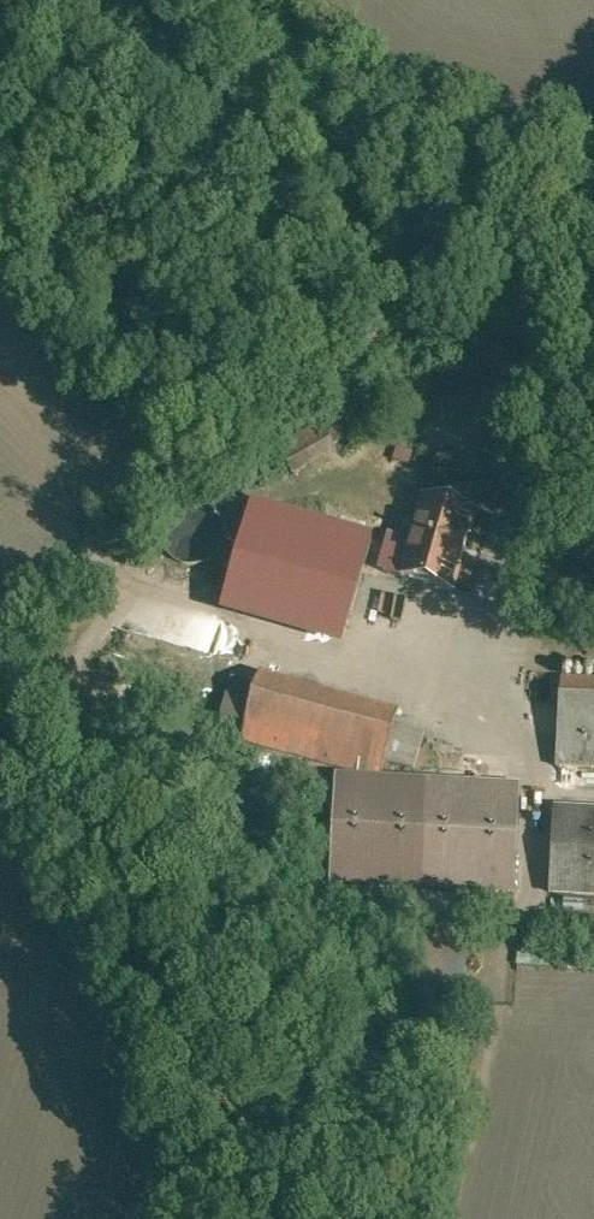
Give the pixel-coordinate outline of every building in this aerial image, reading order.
[(352,409),(324,425),(336,446),(364,429),(352,409)] [(283,459),(323,442),(317,428),(277,445),(283,459)] [(288,473),(333,455),(328,443),(283,462),(288,473)] [(474,515),(425,502),(414,543),(391,536),(381,571),(453,591),(474,515)] [(194,504),(189,504),(186,505),(181,507),(177,510),(173,513),(170,516),(168,520),(166,524),(164,528),(164,531),(163,536),(164,541),(164,545),(166,548),(168,553),(172,558),(176,561),(179,563),(183,565),(186,566),(191,568),(197,568),(202,567),(205,566),(210,564),(216,561),(218,558),(221,556),(223,552),(226,547),(227,542),(227,540),(228,535),(227,531),(227,528),(225,525),(224,522),(222,518),(219,514),(216,512),(214,510),(210,507),(205,505),(200,504),(194,504)] [(373,541),(252,508),(221,620),(342,653),(373,541)] [(561,681),(559,716),(593,718),(593,683),(561,681)] [(394,724),(258,685),(242,739),(378,779),(383,762),(394,724)] [(559,716),(556,767),(593,770),(593,718),(559,716)] [(423,733),(394,724),(383,762),(412,770),(423,733)] [(520,788),(338,778),(332,882),(514,892),(520,788)] [(554,811),(550,894),(593,896),(593,814),(554,811)]
